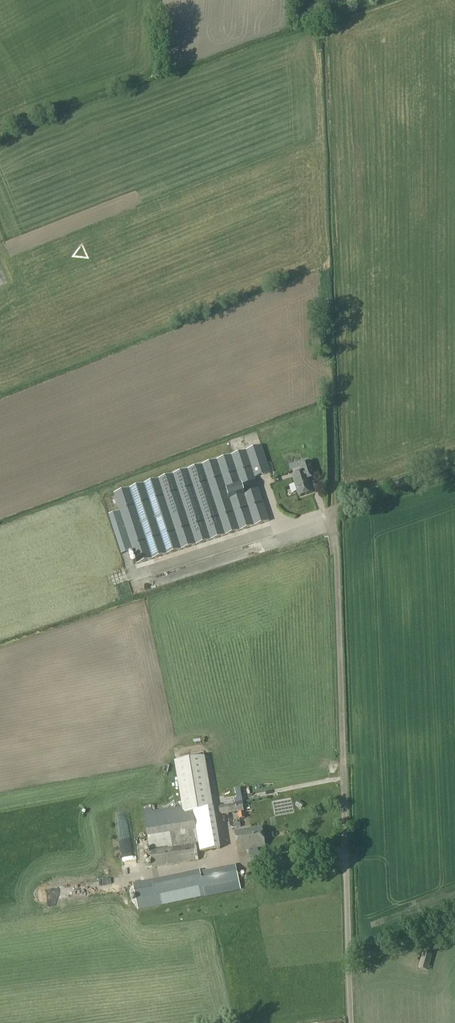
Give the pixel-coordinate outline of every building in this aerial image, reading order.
[(271,473),(262,446),(114,494),(137,565),(270,521),(256,478),(271,473)] [(303,472),(292,476),(299,497),(312,492),(308,479),(315,477),(310,462),(300,465),(303,472)] [(175,761),(183,810),(213,805),(205,756),(175,761)] [(219,815),(229,813),(244,811),(242,803),(228,806),(227,804),(217,805),(219,815)] [(144,817),(147,838),(149,845),(153,867),(198,861),(196,839),(198,839),(200,852),(221,849),(214,808),(213,808),(213,805),(183,810),(144,817)] [(238,852),(265,847),(261,827),(235,832),(238,852)] [(259,858),(267,857),(266,850),(258,851),(259,858)] [(162,905),(240,889),(235,864),(200,872),(200,870),(151,880),(155,897),(160,896),(162,905)] [(134,900),(135,907),(144,905),(143,899),(134,900)] [(428,972),(433,955),(422,952),(417,969),(428,972)]
